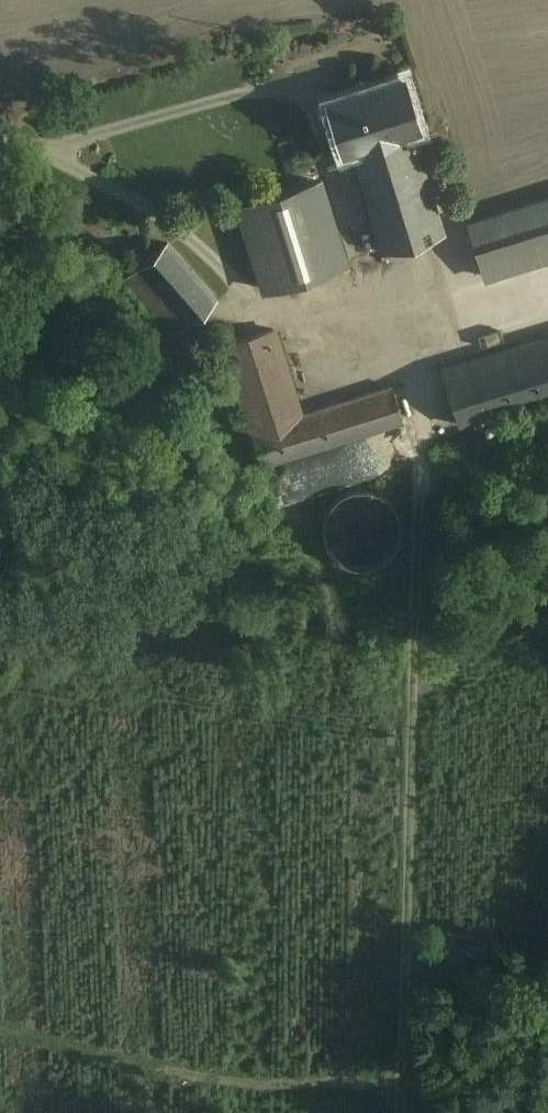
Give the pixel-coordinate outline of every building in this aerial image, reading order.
[(349,148),(411,128),(422,126),(405,72),(322,97),(337,152),(349,148)] [(411,128),(349,148),(381,252),(444,231),(411,128)] [(344,263),(323,191),(251,213),(274,285),(344,263)] [(469,223),(485,276),(547,256),(547,198),(469,223)] [(213,295),(168,243),(129,277),(174,329),(213,295)] [(442,366),(459,421),(547,394),(547,334),(442,366)] [(276,422),(248,338),(227,345),(262,464),(403,421),(393,385),(276,422)] [(379,494),(366,489),(353,488),(339,492),(328,501),(321,511),(317,523),(318,536),(322,548),(330,558),(340,565),(353,568),(365,568),(377,564),(388,555),(395,543),(398,530),(396,516),(390,503),(379,494)]
